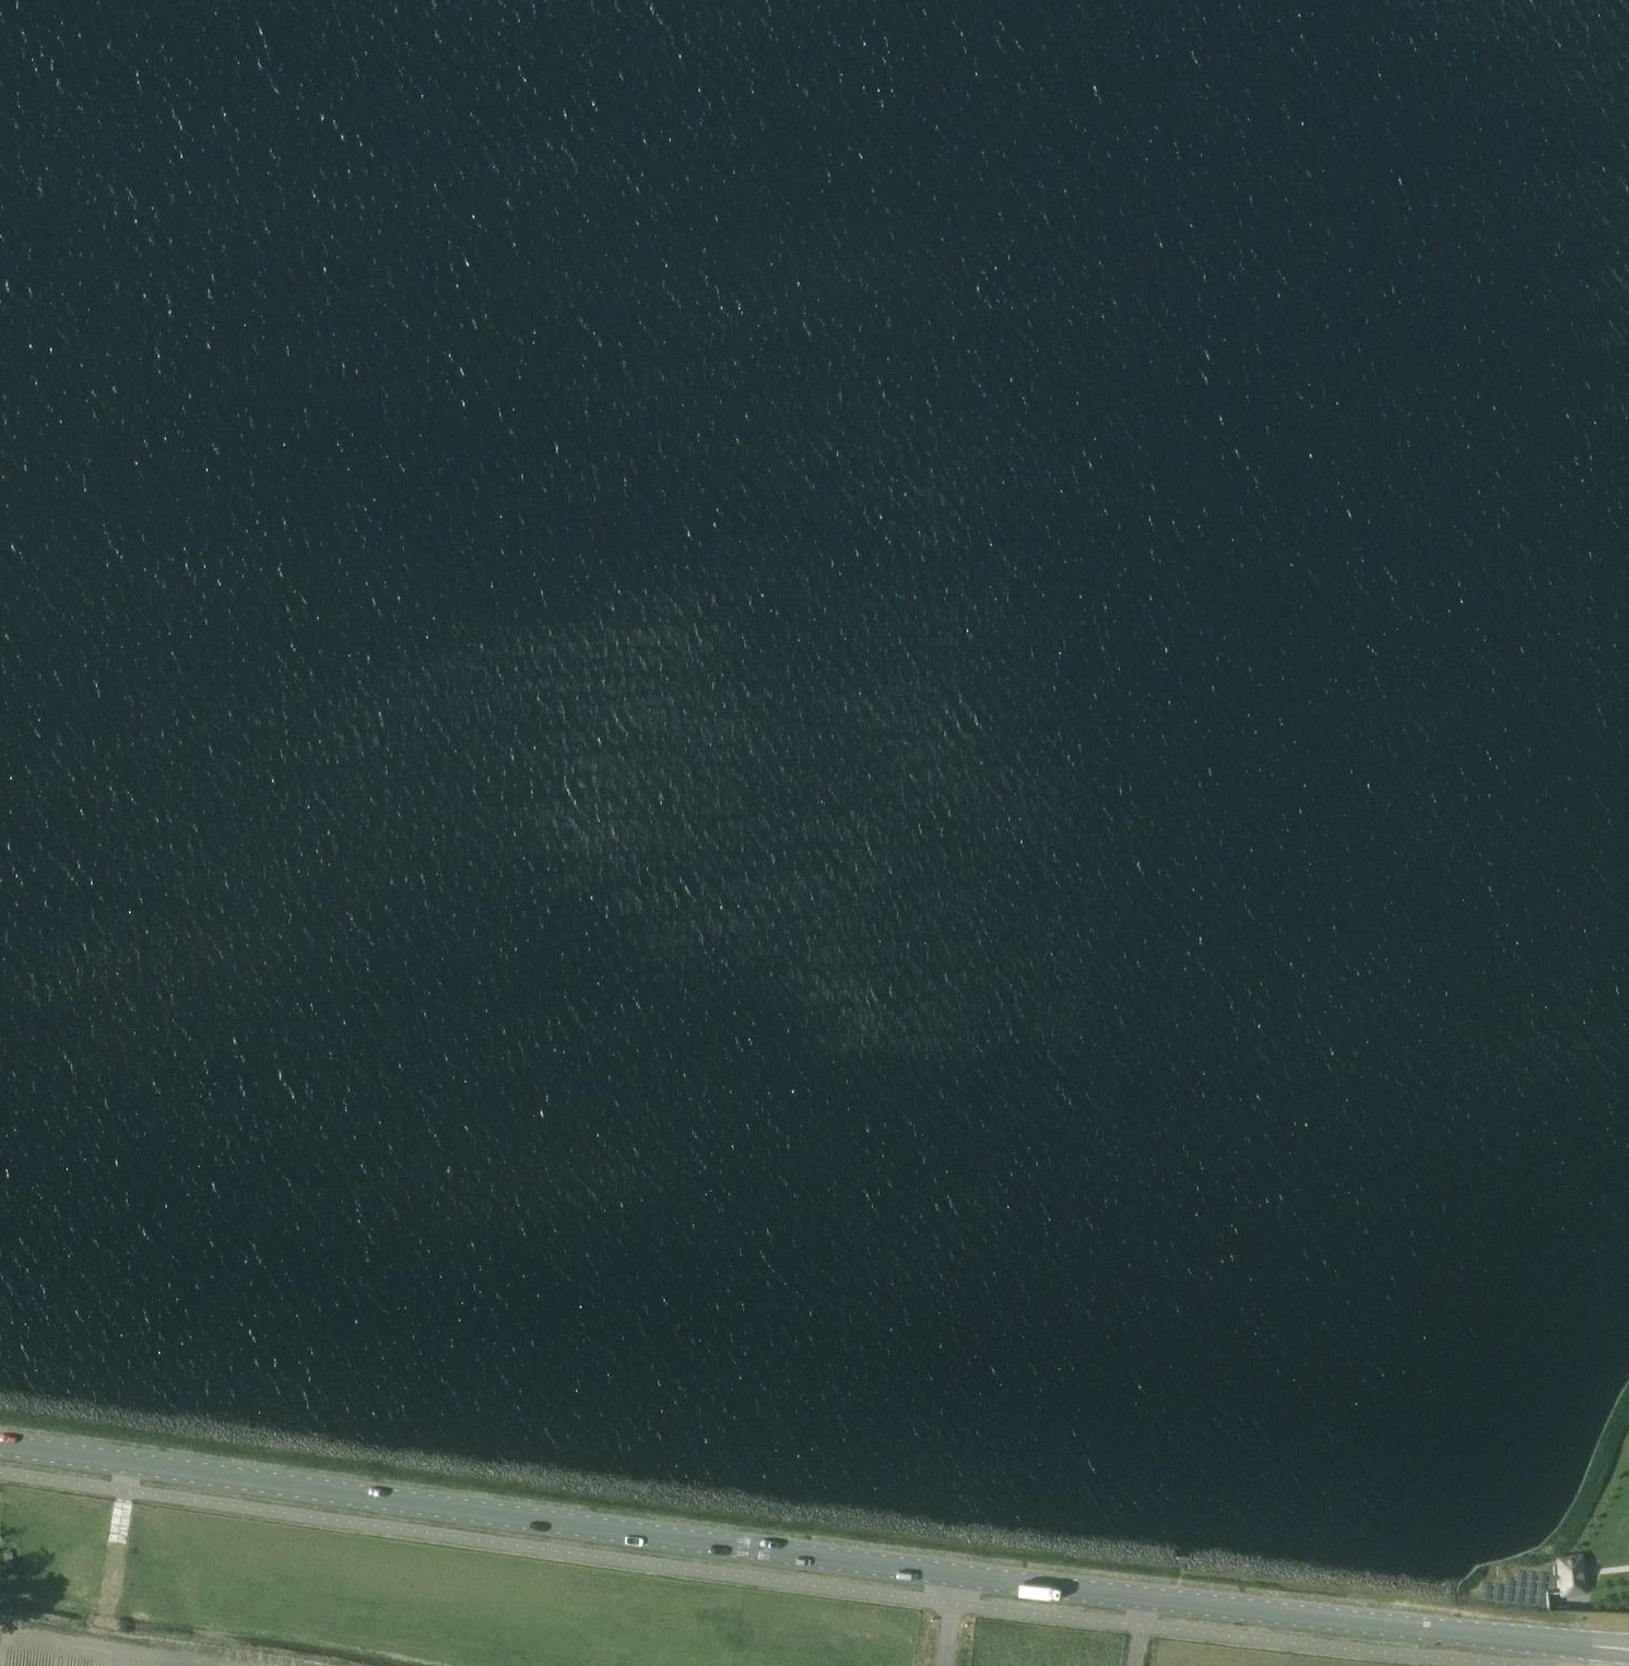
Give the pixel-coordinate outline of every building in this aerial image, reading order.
[(1566,1591),(1583,1589),(1580,1558),(1562,1560),(1566,1591)]
